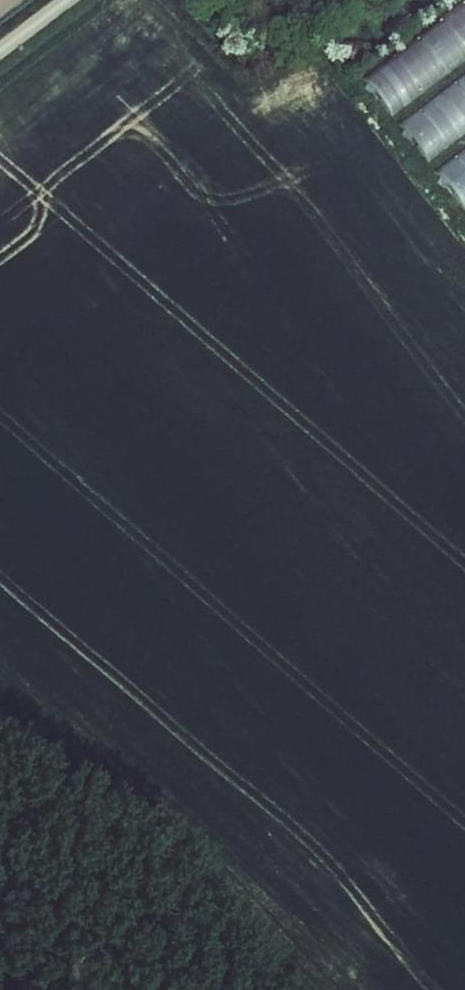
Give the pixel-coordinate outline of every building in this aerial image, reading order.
[(464,59),(464,7),(366,74),(390,109),(464,59)] [(402,121),(427,157),(464,131),(464,77),(402,121)] [(437,163),(461,201),(464,198),(464,145),(437,163)]
